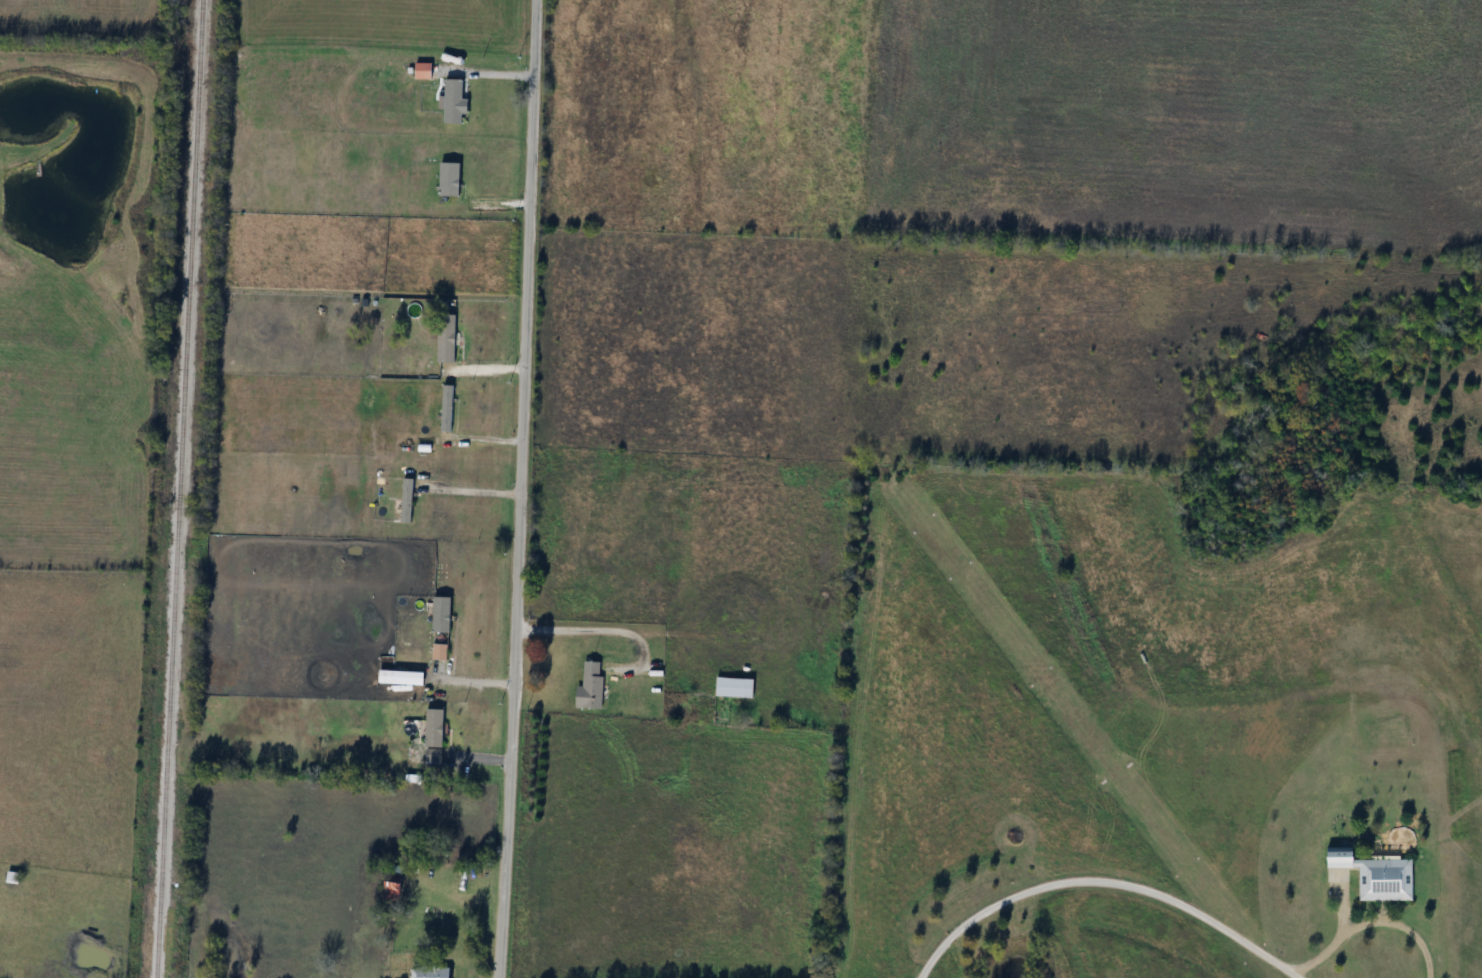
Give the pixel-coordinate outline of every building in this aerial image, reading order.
[(465,124),(465,79),(445,79),(445,124),(465,124)] [(456,315),(438,315),(438,362),(456,362),(456,315)] [(604,662),(585,662),(585,687),(578,687),(578,709),(604,709),(604,662)] [(755,678),(717,678),(717,697),(755,697),(755,678)] [(426,711),(426,763),(445,763),(445,711),(426,711)] [(1361,902),(1414,901),(1414,860),(1357,860),(1357,848),(1326,848),(1326,869),(1361,869),(1361,902)] [(406,895),(406,869),(389,869),(389,895),(406,895)] [(21,873),(10,872),(8,883),(20,884),(21,873)] [(412,969),(412,977),(454,977),(454,969),(412,969)]
